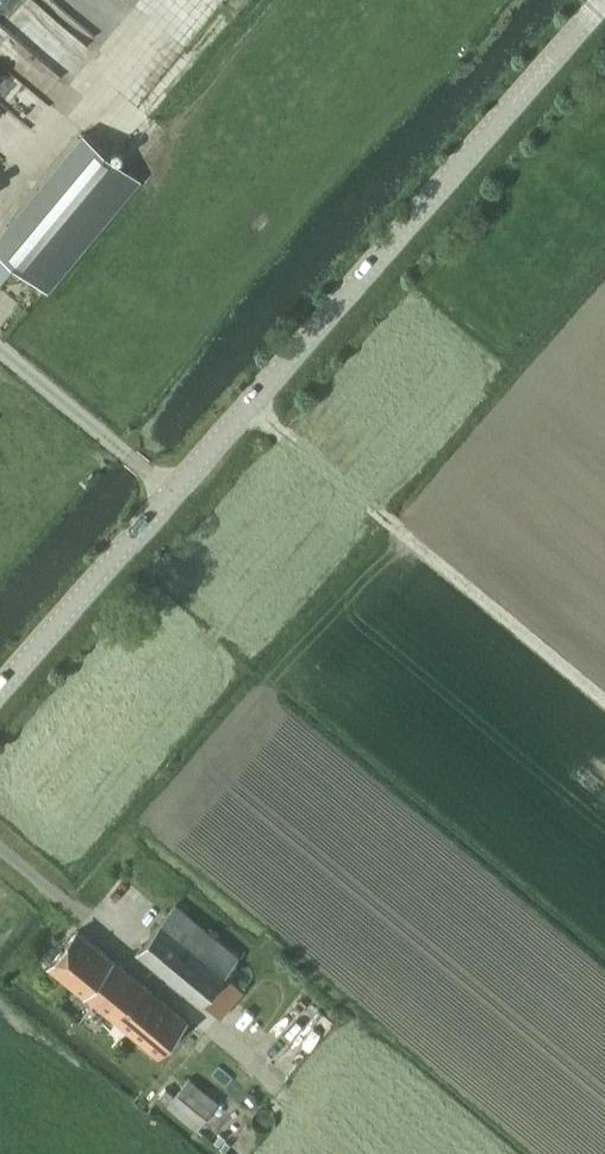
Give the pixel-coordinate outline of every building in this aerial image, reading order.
[(0,233),(0,248),(19,263),(50,288),(139,177),(121,163),(117,159),(82,131),(11,219),(0,233)] [(177,903),(139,948),(202,1001),(240,956),(177,903)] [(159,1054),(187,1019),(78,930),(50,965),(159,1054)] [(191,1077),(170,1104),(200,1128),(221,1101),(191,1077)] [(205,1080),(201,1084),(208,1090),(211,1086),(205,1080)] [(165,1086),(158,1094),(166,1101),(173,1092),(165,1086)] [(218,1143),(223,1137),(219,1133),(214,1140),(218,1143)] [(224,1150),(229,1144),(225,1140),(220,1146),(224,1150)]
